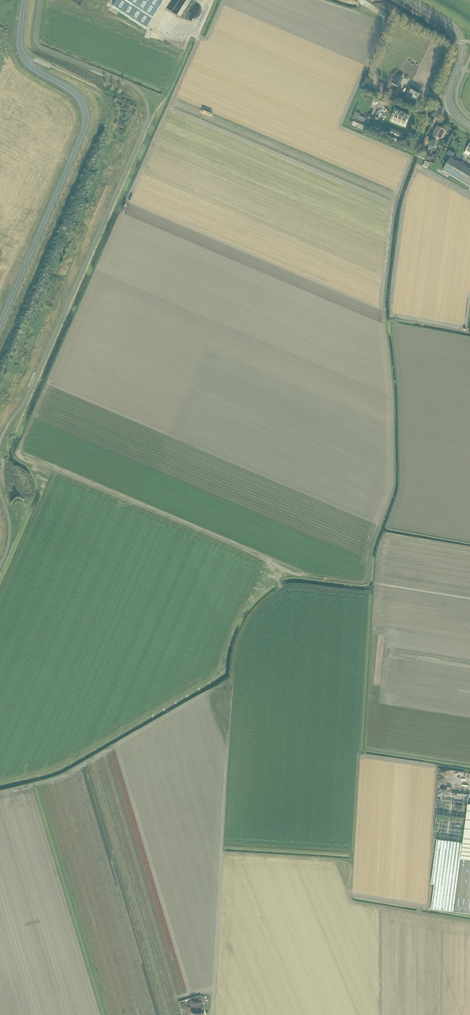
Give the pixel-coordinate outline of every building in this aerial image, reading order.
[(112,8),(146,30),(165,0),(117,0),(112,8)] [(398,87),(403,78),(397,75),(392,84),(398,87)] [(413,88),(409,86),(406,92),(410,94),(410,93),(418,98),(421,93),(413,88)] [(407,99),(407,98),(400,94),(397,100),(404,104),(404,103),(414,109),(416,104),(407,99)] [(408,115),(392,108),(387,121),(403,128),(408,115)] [(370,120),(356,115),(352,126),(365,131),(370,120)] [(432,136),(441,141),(446,132),(437,127),(432,136)] [(451,157),(443,171),(469,187),(469,169),(451,157)] [(417,767),(415,807),(423,808),(425,768),(417,767)] [(430,768),(428,809),(436,809),(438,769),(430,768)] [(468,805),(461,859),(454,912),(469,914),(469,805),(468,805)] [(431,909),(454,912),(463,844),(437,840),(431,884),(434,885),(431,909)] [(405,881),(406,856),(398,856),(397,880),(405,881)]
